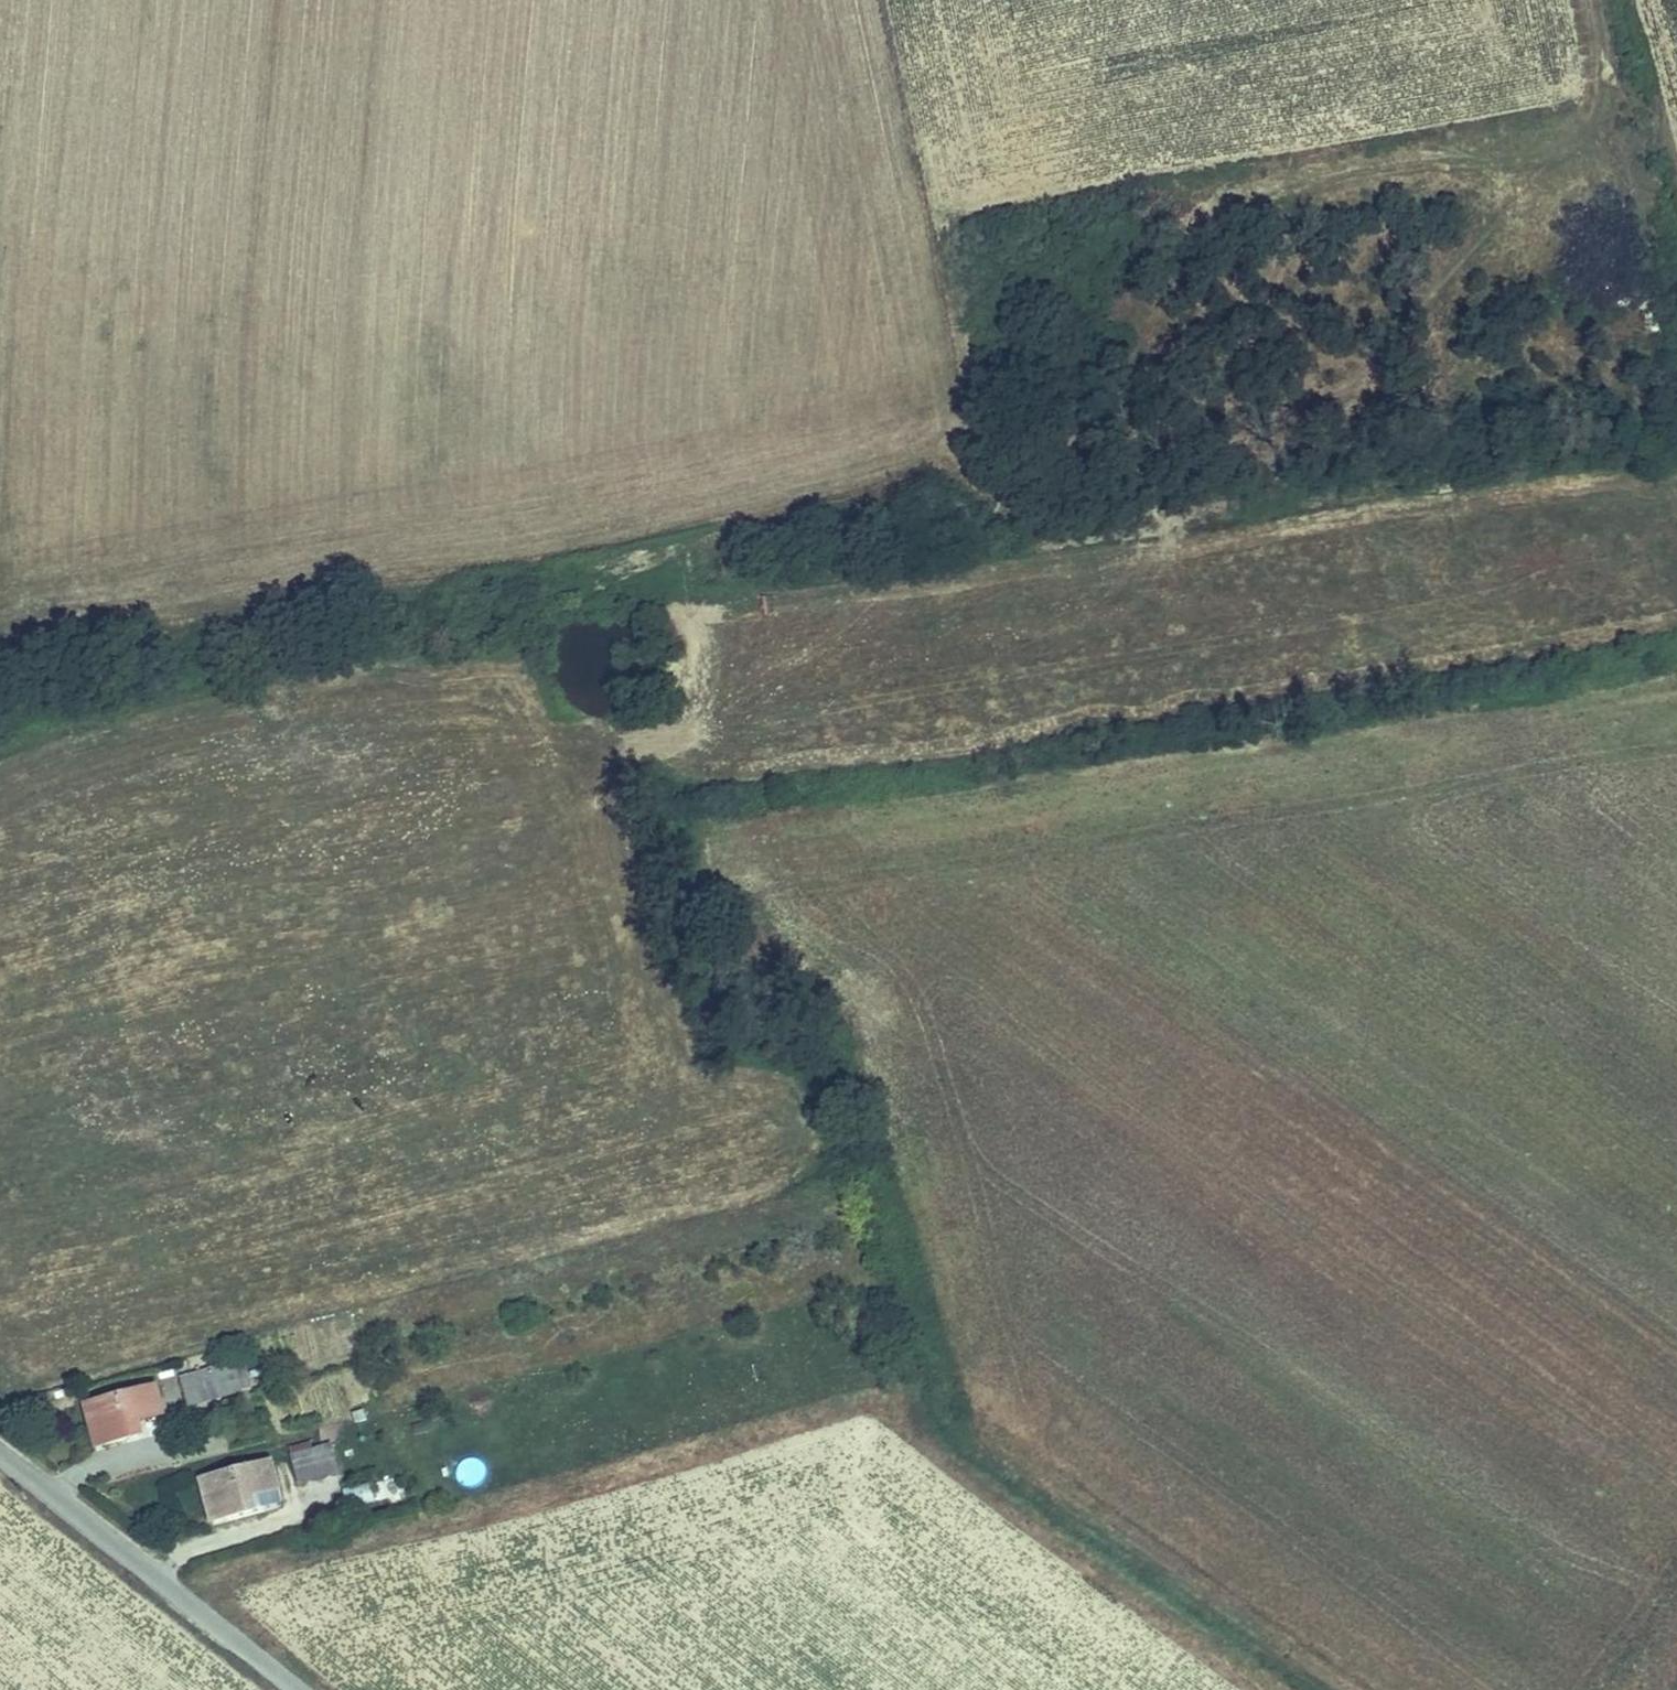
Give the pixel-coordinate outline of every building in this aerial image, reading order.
[(184,1376),(193,1415),(241,1400),(232,1363),(184,1376)] [(166,1414),(157,1384),(88,1405),(100,1449),(142,1437),(140,1422),(166,1414)] [(330,1446),(290,1456),(300,1489),(339,1478),(330,1446)] [(278,1485),(270,1455),(203,1474),(214,1520),(257,1507),(255,1492),(278,1485)] [(344,1486),(345,1499),(372,1498),(372,1485),(344,1486)]
